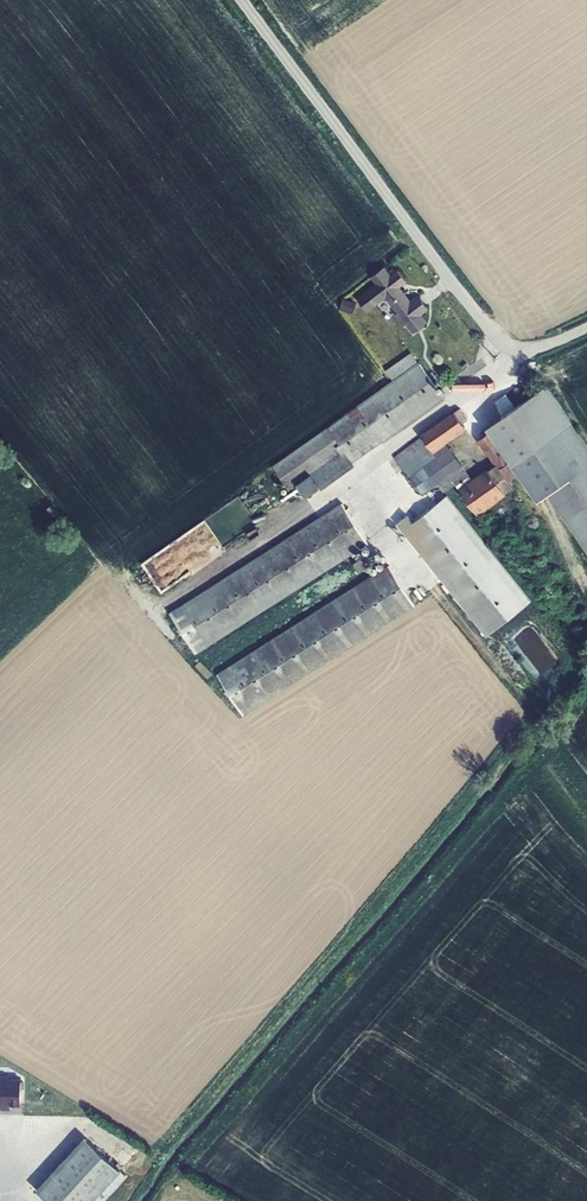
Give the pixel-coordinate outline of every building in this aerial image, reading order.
[(384,266),(370,277),(375,283),(356,297),(367,312),(385,298),(396,313),(394,314),(403,326),(406,324),(413,333),(427,322),(421,315),(428,309),(417,294),(410,300),(400,287),(407,282),(397,269),(390,274),(384,266)] [(356,303),(343,299),(340,310),(353,314),(356,303)] [(385,370),(392,380),(418,362),(411,352),(385,370)] [(418,362),(392,380),(272,467),(288,491),(296,484),(304,498),(320,487),(321,490),(354,466),(352,462),(445,399),(434,383),(418,362)] [(488,432),(518,475),(537,502),(547,495),(586,551),(586,445),(546,386),(516,407),(502,416),(486,428),(488,432)] [(502,416),(516,407),(506,394),(495,402),(496,403),(499,412),(502,416)] [(460,408),(454,412),(462,424),(468,419),(460,408)] [(518,475),(488,432),(476,441),(495,466),(489,470),(487,468),(472,478),(446,443),(466,429),(462,424),(454,412),(453,411),(420,434),(421,437),(394,458),(404,471),(405,470),(422,495),(438,484),(443,493),(455,485),(477,516),(506,494),(505,493),(513,488),(509,482),(518,475)] [(258,524),(238,496),(204,520),(223,548),(258,524)] [(396,524),(486,637),(531,602),(446,496),(413,523),(407,516),(396,524)] [(343,504),(172,613),(196,652),(368,543),(343,504)] [(389,565),(218,674),(244,714),(415,605),(389,565)] [(1,1104),(1,1108),(10,1109),(10,1104),(21,1105),(21,1080),(8,1079),(8,1077),(0,1076),(0,1104),(1,1104)] [(41,1195),(48,1200),(83,1200),(116,1159),(87,1137),(41,1195)]
